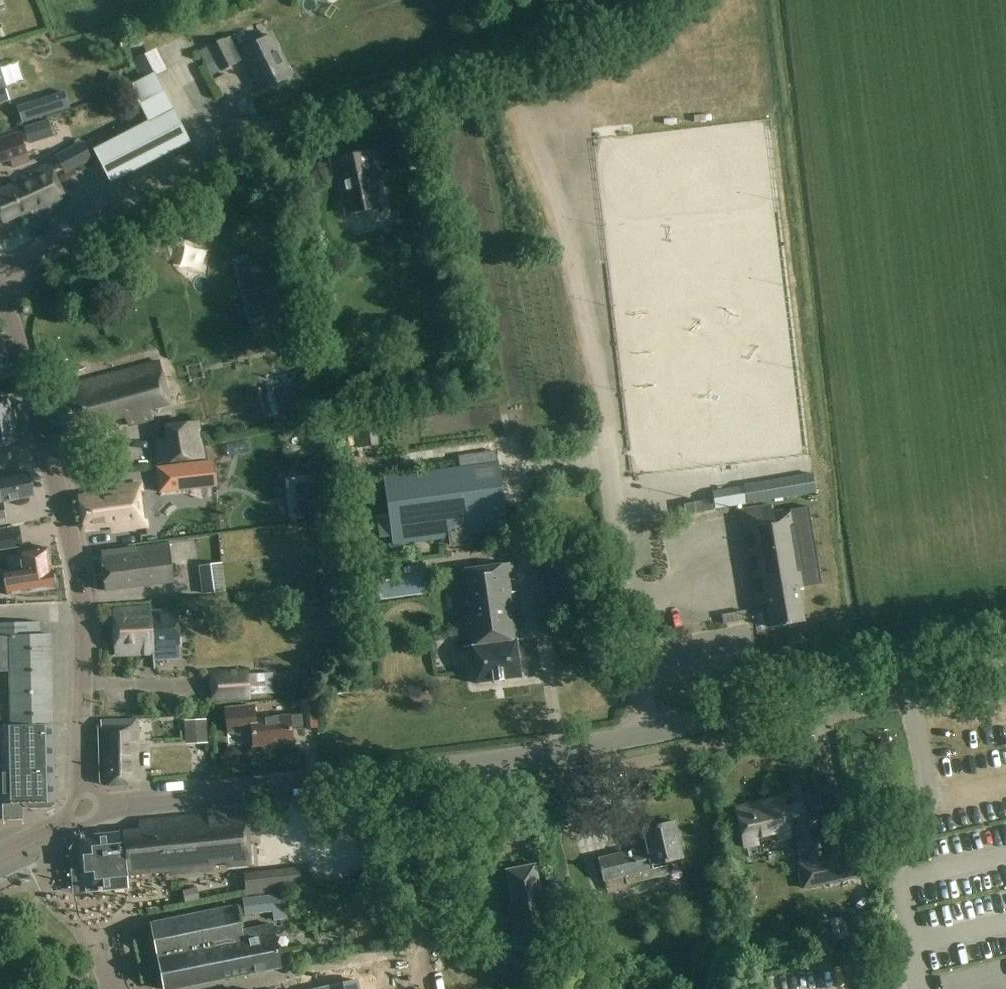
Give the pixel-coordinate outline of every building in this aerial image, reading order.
[(273,35),(244,49),(236,33),(225,38),(212,44),(198,50),(205,65),(219,59),(223,68),(236,62),(247,57),(263,90),(292,76),(273,35)] [(190,142),(156,74),(166,68),(156,49),(131,62),(141,81),(134,85),(136,96),(149,122),(95,150),(112,182),(190,142)] [(10,98),(0,69),(0,101),(10,98)] [(48,120),(23,127),(28,143),(53,136),(48,120)] [(30,160),(19,131),(0,138),(0,162),(10,158),(14,166),(30,160)] [(412,141),(397,144),(402,172),(418,169),(412,141)] [(81,144),(59,153),(63,166),(86,157),(81,144)] [(349,214),(383,207),(375,172),(380,171),(375,150),(330,160),(334,181),(341,179),(349,214)] [(55,207),(68,202),(50,162),(22,175),(24,178),(0,189),(0,213),(3,221),(21,213),(23,216),(43,207),(44,211),(55,207)] [(2,333),(0,333),(0,378),(12,375),(2,333)] [(60,376),(74,372),(71,359),(56,363),(60,376)] [(81,387),(53,395),(65,438),(93,430),(94,434),(113,429),(114,422),(125,419),(129,425),(153,419),(151,408),(171,403),(159,360),(80,382),(81,387)] [(0,400),(0,449),(3,448),(2,446),(19,442),(14,415),(17,414),(15,403),(12,404),(11,398),(0,400)] [(330,414),(333,432),(344,430),(340,412),(330,414)] [(166,438),(155,439),(157,465),(207,459),(201,420),(164,424),(166,438)] [(155,468),(158,495),(215,488),(212,461),(155,468)] [(509,530),(504,496),(510,495),(508,480),(502,481),(499,462),(385,478),(394,546),(509,530)] [(35,496),(34,492),(37,491),(35,482),(32,482),(30,472),(0,479),(0,503),(35,496)] [(812,474),(744,485),(747,503),(815,492),(812,474)] [(81,496),(87,527),(112,523),(113,528),(147,522),(140,481),(118,485),(119,490),(81,496)] [(718,497),(722,512),(739,508),(735,492),(718,497)] [(770,627),(805,622),(799,587),(822,583),(809,506),(774,512),(773,503),(741,508),(746,534),(754,533),(756,547),(748,548),(750,557),(758,555),(760,569),(752,571),(753,579),(762,578),(764,592),(756,593),(758,605),(766,604),(770,627)] [(169,543),(101,551),(106,591),(174,582),(169,543)] [(22,569),(10,571),(12,592),(55,587),(54,582),(57,581),(56,575),(53,573),(49,548),(19,552),(22,569)] [(198,566),(202,594),(225,590),(221,562),(198,566)] [(522,639),(516,592),(510,592),(509,580),(514,580),(512,563),(452,571),(463,648),(471,646),(476,684),(521,677),(516,640),(522,639)] [(311,590),(300,591),(301,604),(329,601),(328,586),(311,588),(311,590)] [(114,609),(116,655),(153,654),(153,649),(180,648),(178,612),(152,612),(151,608),(114,609)] [(3,803),(3,819),(24,819),(24,808),(56,807),(51,633),(40,633),(40,620),(0,621),(0,777),(2,777),(3,803)] [(209,672),(212,702),(250,699),(249,695),(266,694),(264,672),(248,673),(247,669),(209,672)] [(301,701),(302,714),(256,719),(254,705),(226,708),(228,732),(252,730),(254,746),(293,742),(292,729),(318,727),(315,699),(301,701)] [(97,730),(100,783),(102,785),(137,783),(135,747),(136,747),(135,719),(98,721),(99,730),(97,730)] [(852,878),(840,820),(838,820),(833,794),(811,799),(815,820),(790,826),(784,798),(736,809),(744,848),(759,845),(758,840),(775,836),(776,841),(793,837),(804,889),(852,878)] [(168,874),(214,870),(213,863),(226,863),(226,866),(251,864),(247,815),(210,818),(210,814),(140,821),(138,831),(82,836),(87,893),(128,889),(127,873),(143,872),(143,874),(168,872),(168,874)] [(683,859),(674,821),(643,828),(648,848),(598,859),(603,881),(605,880),(608,893),(628,889),(627,884),(670,875),(667,862),(683,859)] [(300,867),(244,873),(247,896),(303,891),(300,867)] [(514,905),(510,906),(518,949),(555,942),(546,899),(542,899),(536,867),(508,872),(514,905)] [(273,912),(274,920),(286,919),(283,894),(243,899),(245,915),(273,912)] [(151,923),(156,947),(242,931),(237,905),(151,923)] [(164,988),(176,988),(281,968),(272,925),(242,931),(156,947),(164,988)]
